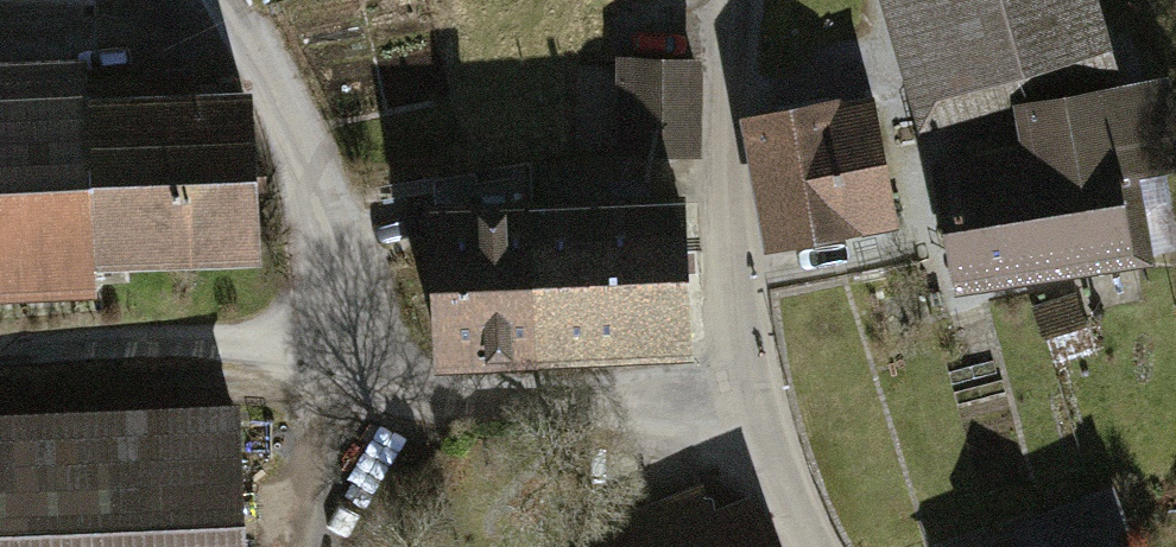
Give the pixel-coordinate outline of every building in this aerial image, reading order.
[(1083,0),(923,0),(947,82),(1095,39),(1083,0)] [(93,288),(90,256),(256,250),(248,80),(84,85),(80,51),(0,56),(0,292),(93,288)] [(694,63),(624,62),(623,149),(692,150),(694,63)] [(876,73),(885,117),(917,111),(909,67),(876,73)] [(1039,162),(937,180),(955,280),(1132,250),(1120,167),(1174,160),(1162,90),(1030,112),(1039,162)] [(874,106),(752,129),(775,249),(897,226),(874,106)] [(539,352),(531,208),(528,172),(434,188),(441,357),(539,352)] [(531,208),(539,352),(686,346),(679,204),(649,204),(647,178),(611,179),(612,206),(531,208)] [(236,394),(0,403),(0,546),(243,546),(236,394)] [(1112,479),(1007,523),(1016,545),(1011,546),(1130,546),(1135,545),(1112,479)] [(583,546),(772,546),(749,491),(711,505),(701,482),(592,522),(583,546)]
